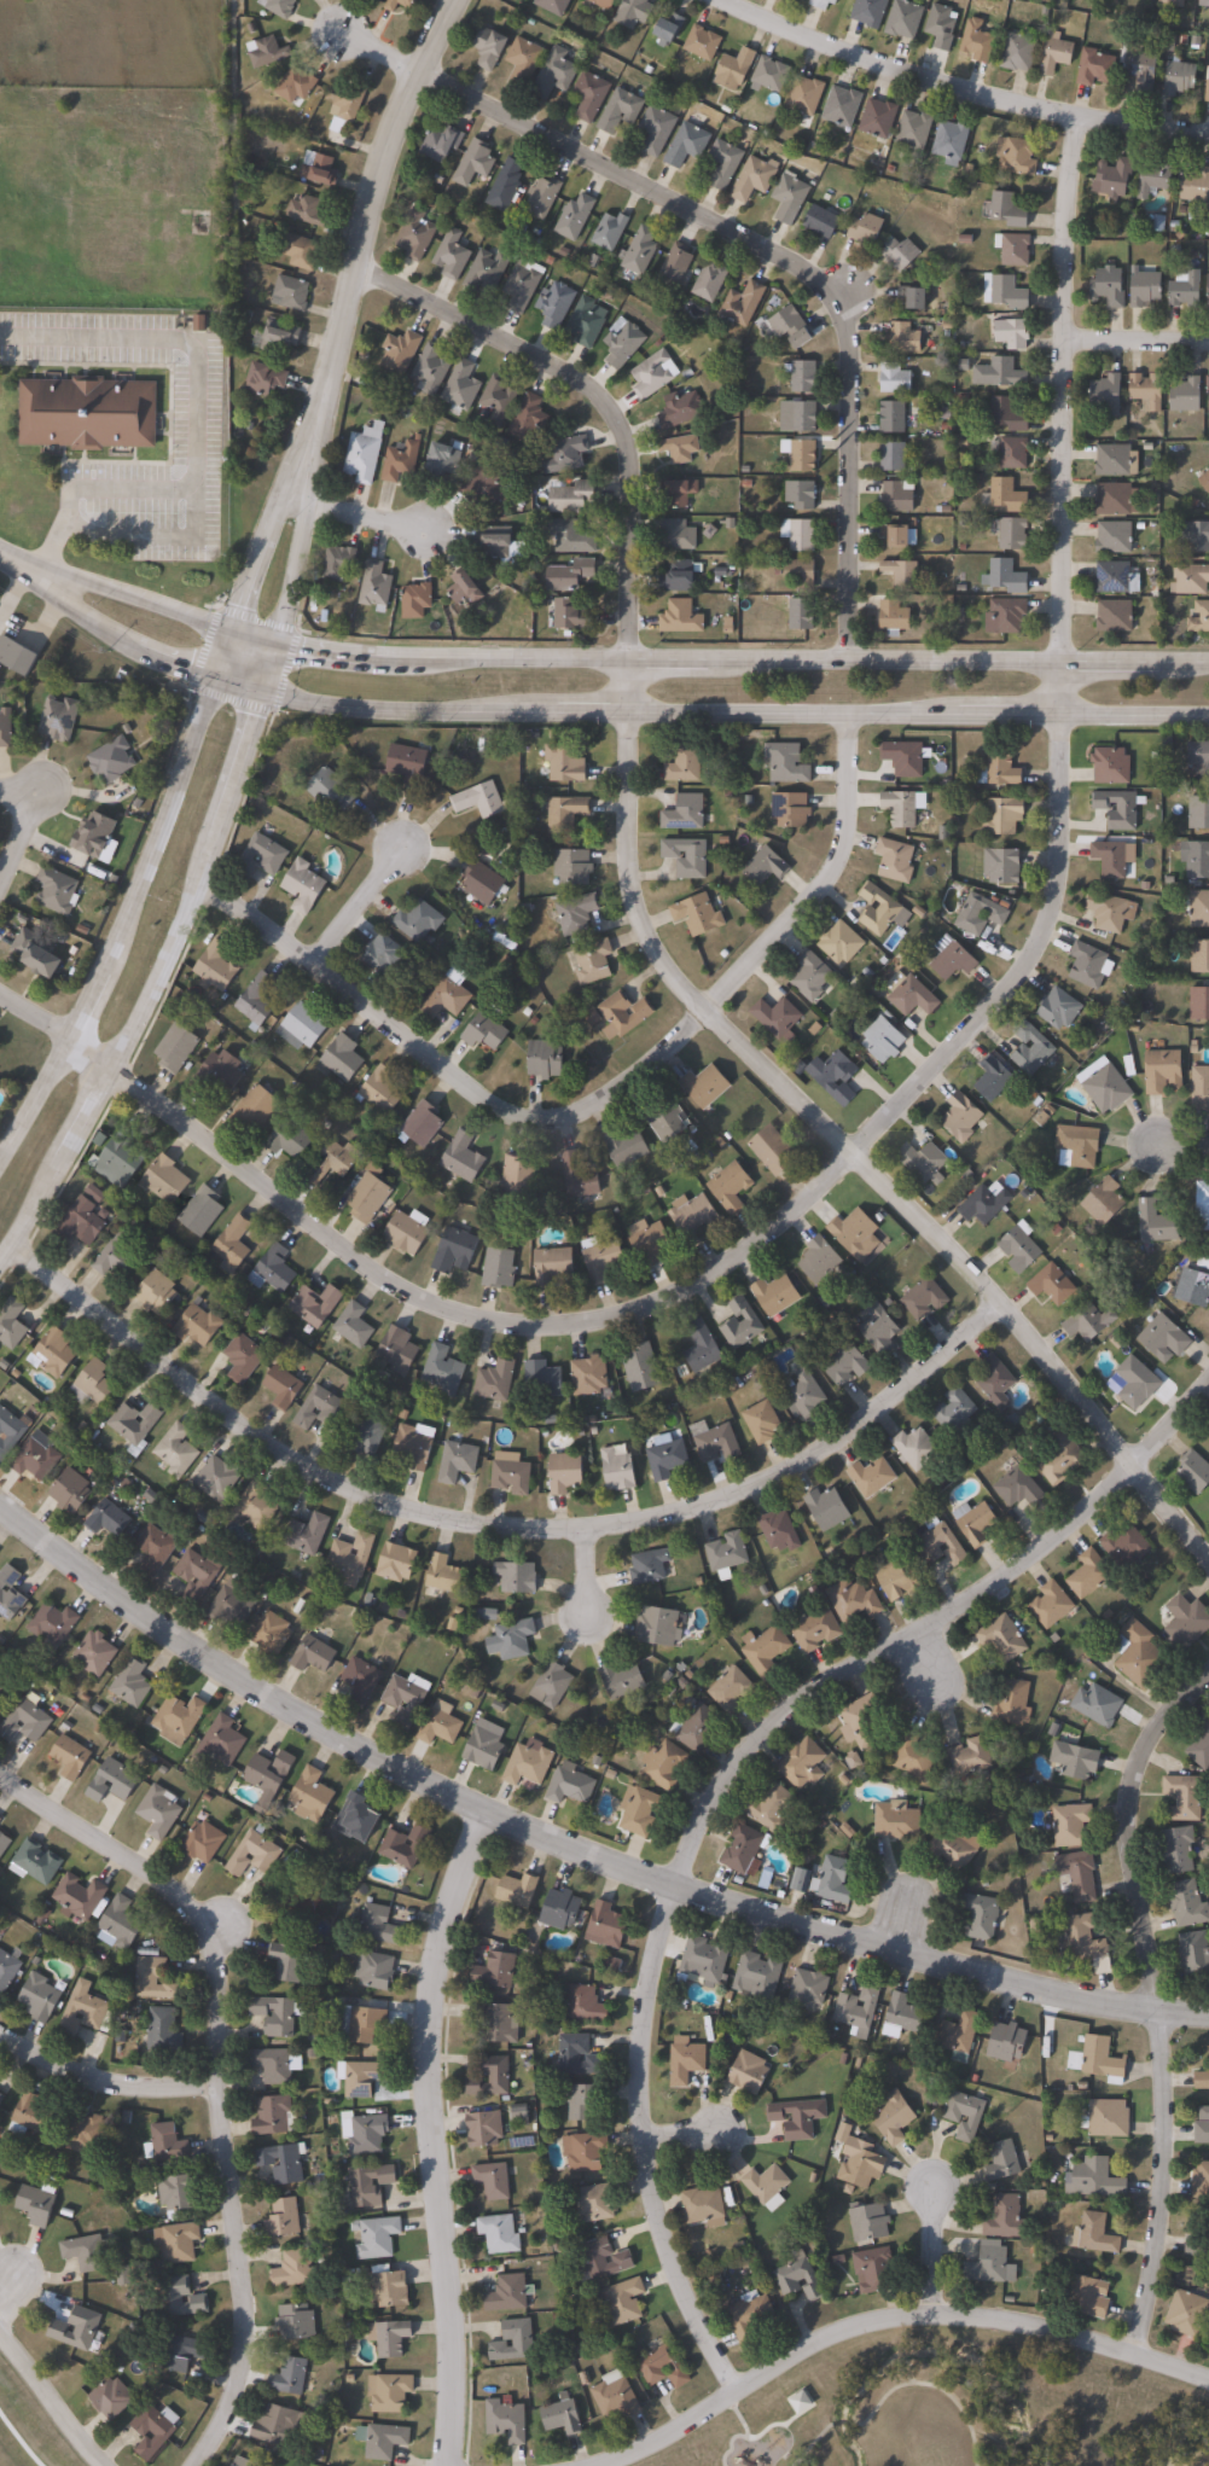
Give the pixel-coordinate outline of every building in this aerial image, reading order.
[(267,1),(265,0),(293,0),(291,4),(293,6),(285,22),(263,8),(267,1)] [(380,8),(385,0),(414,0),(408,11),(396,4),(391,13),(380,8)] [(608,12),(584,0),(614,0),(608,12)] [(611,21),(622,0),(646,0),(645,2),(652,6),(643,24),(637,21),(630,30),(611,21)] [(807,5),(809,0),(838,0),(836,6),(829,2),(825,12),(807,5)] [(848,19),(855,0),(888,0),(877,31),(865,27),(866,24),(848,19)] [(883,34),(894,0),(905,0),(905,2),(923,8),(912,41),(896,35),(895,39),(883,34)] [(1157,6),(1158,0),(1184,0),(1184,8),(1176,7),(1176,10),(1169,8),(1169,7),(1157,6)] [(1201,7),(1201,0),(1208,0),(1208,8),(1201,7)] [(953,36),(948,53),(932,47),(935,37),(930,36),(931,35),(922,31),(931,2),(952,10),(948,18),(955,21),(951,36),(953,36)] [(685,19),(672,45),(653,35),(662,18),(665,21),(670,12),(685,19)] [(995,36),(988,64),(971,60),(973,54),(969,53),(967,54),(958,52),(967,17),(982,21),(980,33),(995,36)] [(702,30),(707,33),(708,31),(721,39),(709,63),(680,50),(693,24),(703,29),(702,30)] [(508,40),(499,59),(496,58),(489,74),(473,66),(478,57),(475,54),(477,51),(470,47),(481,27),(508,40)] [(1074,43),(1068,68),(1056,65),(1053,78),(1037,75),(1048,30),(1059,33),(1058,41),(1074,43)] [(1037,40),(1029,74),(1017,70),(1016,72),(999,68),(1007,33),(1037,40)] [(272,35),(277,50),(287,46),(291,57),(252,70),(244,45),(272,35)] [(544,51),(524,91),(506,81),(513,66),(502,60),(515,36),(544,51)] [(577,68),(563,93),(552,87),(544,103),(525,93),(552,45),(565,52),(562,59),(577,68)] [(755,53),(739,86),(737,86),(734,93),(713,82),(715,76),(713,75),(723,54),(734,60),(742,46),(755,53)] [(1115,57),(1110,85),(1095,82),(1097,78),(1093,77),(1092,87),(1075,85),(1081,47),(1095,50),(1095,53),(1115,57)] [(1157,56),(1151,97),(1134,94),(1135,78),(1132,78),(1132,77),(1122,76),(1126,52),(1157,56)] [(769,62),(774,64),(775,62),(790,68),(779,94),(749,82),(760,56),(771,59),(769,62)] [(1197,65),(1193,88),(1188,88),(1188,91),(1182,91),(1182,93),(1175,92),(1175,98),(1163,97),(1167,62),(1197,65)] [(290,65),(297,70),(297,69),(307,77),(308,75),(316,81),(302,101),(296,97),(290,105),(272,93),(290,65)] [(609,85),(588,126),(572,117),(581,101),(568,94),(581,70),(609,85)] [(794,76),(812,82),(813,80),(825,85),(813,118),(810,117),(808,123),(800,121),(802,115),(783,109),(794,76)] [(644,101),(632,127),(620,121),(611,136),(594,129),(617,78),(632,86),(627,94),(644,101)] [(367,87),(351,124),(347,122),(341,135),(327,130),(332,117),(327,115),(338,88),(351,93),(356,82),(367,87)] [(847,93),(849,94),(850,91),(862,94),(850,129),(820,120),(831,86),(847,92),(847,93)] [(867,98),(885,104),(885,103),(899,106),(887,141),(856,130),(867,98)] [(676,118),(655,159),(639,151),(647,135),(635,129),(649,104),(676,118)] [(918,117),(920,117),(920,114),(932,117),(920,159),(907,156),(909,149),(894,144),(905,111),(918,116),(918,117)] [(710,134),(698,159),(686,153),(679,170),(662,163),(681,121),(710,134)] [(938,121),(957,126),(958,123),(971,128),(961,163),(959,162),(957,169),(943,165),(946,159),(929,155),(938,121)] [(430,128),(446,136),(448,130),(458,135),(442,165),(417,153),(430,128)] [(722,192),(705,182),(714,167),(702,161),(715,136),(743,152),(722,192)] [(494,161),(486,178),(473,171),(466,187),(451,180),(471,138),(487,145),(484,150),(489,152),(487,157),(494,161)] [(998,138),(1006,139),(1006,138),(1034,141),(1031,156),(1030,156),(1029,161),(1036,162),(1035,178),(998,173),(999,158),(995,157),(998,138)] [(337,171),(332,186),(297,176),(304,149),(331,157),(327,169),(337,171)] [(518,193),(513,203),(510,202),(505,213),(483,202),(507,153),(523,162),(518,171),(521,173),(517,181),(521,182),(516,192),(518,193)] [(749,155),(765,163),(767,158),(777,163),(774,168),(777,169),(763,193),(752,187),(744,204),(727,196),(749,155)] [(1133,159),(1130,178),(1127,176),(1124,199),(1117,198),(1117,200),(1108,199),(1109,197),(1100,196),(1100,193),(1091,193),(1092,181),(1095,181),(1098,163),(1106,164),(1106,168),(1115,169),(1117,157),(1133,159)] [(1152,168),(1159,169),(1161,164),(1164,165),(1164,167),(1173,168),(1169,191),(1149,188),(1147,202),(1135,199),(1140,162),(1152,163),(1152,168)] [(1201,168),(1208,169),(1208,204),(1179,200),(1182,174),(1192,175),(1192,173),(1199,173),(1201,168)] [(784,169),(795,175),(794,178),(809,186),(789,225),(773,216),(780,202),(769,196),(781,171),(783,173),(784,169)] [(547,175),(562,182),(542,221),(522,210),(529,196),(525,193),(529,186),(533,187),(539,175),(545,179),(547,175)] [(1028,208),(1027,227),(1006,226),(1006,220),(989,219),(990,191),(1013,192),(1012,207),(1028,208)] [(595,199),(574,242),(552,231),(568,198),(575,202),(580,192),(595,199)] [(319,199),(314,214),(325,216),(321,227),(284,215),(289,199),(297,202),(300,193),(319,199)] [(839,217),(827,239),(800,223),(812,203),(839,217)] [(418,221),(424,225),(426,220),(437,227),(417,263),(403,255),(408,245),(407,244),(405,250),(390,242),(412,205),(423,211),(418,221)] [(618,213),(628,217),(611,252),(589,240),(604,211),(615,217),(618,213)] [(884,220),(872,248),(845,235),(853,217),(860,220),(864,211),(884,220)] [(1174,220),(1174,227),(1166,227),(1164,233),(1152,232),(1153,216),(1166,217),(1166,220),(1174,220)] [(640,222),(656,231),(651,240),(657,243),(641,275),(620,264),(640,222)] [(470,251),(455,281),(440,273),(444,263),(443,262),(441,267),(430,261),(448,225),(460,232),(454,244),(470,251)] [(315,260),(312,272),(286,264),(289,256),(279,252),(285,232),(319,242),(313,260),(315,260)] [(1029,234),(1029,244),(1028,244),(1028,264),(1000,264),(1001,248),(993,248),(994,234),(1029,234)] [(906,237),(920,252),(900,273),(879,251),(894,238),(899,243),(906,237)] [(693,256),(675,290),(655,279),(674,239),(688,248),(686,251),(693,256)] [(488,257),(492,260),(496,250),(510,256),(494,287),(481,280),(475,292),(460,285),(478,248),(490,254),(488,257)] [(728,269),(710,303),(690,291),(707,257),(728,269)] [(518,258),(525,262),(527,260),(544,269),(519,314),(506,306),(511,296),(500,290),(518,258)] [(1122,268),(1121,290),(1123,290),(1122,308),(1106,308),(1108,296),(1098,295),(1098,298),(1095,302),(1091,302),(1088,298),(1089,279),(1094,279),(1095,268),(1104,268),(1104,264),(1114,266),(1114,268),(1122,268)] [(1199,271),(1199,308),(1168,308),(1168,283),(1174,284),(1174,275),(1187,275),(1187,271),(1199,271)] [(306,301),(302,313),(268,302),(277,273),(308,283),(306,290),(307,290),(304,301),(306,301)] [(992,299),(984,299),(984,287),(983,287),(983,275),(990,277),(990,274),(1013,274),(1013,289),(1029,289),(1028,309),(1009,309),(1009,302),(992,302),(992,299)] [(1143,303),(1143,310),(1130,310),(1130,274),(1161,274),(1161,301),(1150,301),(1150,303),(1143,303)] [(766,286),(743,327),(716,313),(730,289),(740,295),(749,278),(766,286)] [(552,280),(558,283),(559,281),(565,285),(565,286),(575,292),(553,331),(540,322),(545,315),(541,313),(542,310),(533,306),(540,295),(542,296),(552,280)] [(909,286),(909,287),(926,287),(926,307),(908,308),(908,297),(897,297),(896,286),(909,286)] [(593,303),(606,309),(588,348),(574,341),(579,331),(576,328),(572,335),(563,330),(580,292),(595,299),(593,303)] [(791,303),(814,338),(797,349),(789,338),(790,337),(786,332),(778,338),(766,320),(791,303)] [(300,327),(295,344),(289,343),(285,356),(258,349),(267,318),(300,327)] [(1024,319),(1025,327),(1028,327),(1029,339),(1025,339),(1025,349),(1007,349),(1006,341),(994,342),(993,320),(1024,319)] [(626,320),(630,324),(632,322),(638,327),(637,328),(645,337),(617,371),(603,359),(610,351),(608,349),(609,348),(600,341),(609,330),(614,333),(626,320)] [(920,330),(919,351),(889,351),(890,343),(884,343),(885,330),(889,330),(889,321),(908,321),(908,330),(920,330)] [(406,330),(422,338),(400,378),(389,372),(389,373),(382,370),(383,370),(377,366),(385,350),(379,347),(386,333),(396,338),(397,336),(402,337),(406,330)] [(435,357),(437,359),(438,354),(442,356),(442,355),(448,357),(448,359),(452,361),(432,397),(420,390),(426,380),(422,378),(419,383),(407,376),(426,339),(441,348),(435,357)] [(674,377),(640,401),(630,388),(640,380),(637,383),(628,371),(661,348),(678,372),(673,376),(674,377)] [(1013,356),(1012,370),(1028,371),(1027,385),(972,384),(972,365),(990,365),(990,355),(1013,356)] [(466,378),(469,379),(470,378),(481,383),(466,413),(460,409),(457,417),(447,412),(451,405),(437,397),(458,356),(473,363),(466,378)] [(286,371),(281,388),(273,385),(272,389),(268,388),(266,397),(242,390),(251,359),(286,371)] [(814,360),(814,391),(790,391),(790,372),(783,372),(783,363),(790,363),(790,360),(814,360)] [(900,362),(900,371),(911,371),(911,392),(880,392),(880,362),(900,362)] [(501,391),(502,391),(506,386),(517,391),(499,428),(487,421),(492,412),(476,403),(492,372),(507,380),(501,391)] [(59,373),(59,379),(71,380),(71,376),(103,377),(103,380),(112,380),(114,374),(129,374),(129,382),(155,382),(155,417),(161,417),(159,430),(153,430),(153,447),(128,446),(128,454),(109,454),(109,446),(100,446),(100,450),(70,450),(70,446),(17,446),(18,378),(41,379),(41,373),(59,373)] [(1120,373),(1120,414),(1106,414),(1106,408),(1089,408),(1091,380),(1100,380),(1100,378),(1106,378),(1106,373),(1120,373)] [(1161,373),(1161,412),(1141,412),(1141,399),(1129,399),(1129,373),(1141,373),(1141,378),(1150,378),(1150,373),(1161,373)] [(1199,411),(1169,411),(1169,386),(1176,386),(1176,382),(1187,382),(1187,376),(1199,376),(1199,411)] [(544,429),(537,440),(533,437),(529,444),(516,438),(516,437),(505,431),(525,390),(541,399),(536,406),(541,408),(539,411),(548,417),(542,429),(544,429)] [(693,391),(696,396),(697,396),(699,402),(698,403),(703,412),(663,430),(656,414),(664,411),(658,397),(672,391),(675,399),(693,391)] [(1012,396),(1012,411),(1027,411),(1027,431),(1007,431),(1007,425),(989,424),(989,396),(1012,396)] [(814,431),(778,431),(778,401),(814,401),(814,431)] [(902,432),(879,432),(879,401),(902,401),(902,432)] [(380,438),(370,485),(353,482),(356,470),(355,470),(354,475),(350,473),(350,475),(343,473),(343,472),(341,471),(349,431),(380,438)] [(419,435),(418,441),(419,441),(418,444),(419,444),(417,456),(415,456),(409,481),(399,478),(400,472),(397,472),(395,483),(379,479),(385,446),(394,448),(395,442),(403,444),(405,438),(413,440),(414,434),(419,435)] [(576,453),(576,454),(581,453),(583,467),(544,473),(540,454),(546,453),(544,442),(585,435),(587,450),(576,453)] [(694,435),(698,452),(688,453),(691,461),(670,465),(668,449),(657,452),(656,441),(694,435)] [(1027,437),(1025,469),(999,469),(999,437),(1027,437)] [(814,441),(814,471),(789,471),(789,440),(814,441)] [(432,441),(452,447),(452,443),(464,447),(460,458),(458,456),(453,473),(444,471),(443,475),(438,473),(436,482),(420,477),(432,441)] [(903,442),(903,470),(879,470),(879,442),(903,442)] [(1130,475),(1095,476),(1095,464),(1097,464),(1097,444),(1130,444),(1130,475)] [(494,461),(512,485),(502,493),(504,494),(483,508),(475,496),(467,502),(458,489),(477,475),(473,470),(481,464),(484,469),(494,461)] [(1197,478),(1208,468),(1208,493),(1197,478)] [(1012,477),(1012,492),(1028,492),(1027,512),(1006,512),(1006,506),(989,506),(989,504),(981,504),(981,493),(989,493),(989,477),(1012,477)] [(595,481),(594,502),(583,502),(583,512),(547,512),(547,487),(551,487),(551,481),(559,481),(559,487),(574,487),(574,479),(595,481)] [(697,481),(697,493),(686,493),(686,507),(668,507),(668,496),(661,496),(661,481),(697,481)] [(814,481),(814,510),(794,510),(794,501),(784,501),(784,481),(814,481)] [(913,482),(912,511),(882,511),(882,481),(913,482)] [(1130,483),(1130,514),(1095,514),(1095,501),(1098,501),(1098,499),(1097,499),(1097,483),(1130,483)] [(1027,518),(1025,549),(999,549),(999,533),(989,533),(989,519),(999,519),(999,518),(1027,518)] [(594,533),(594,552),(554,552),(554,534),(546,534),(546,519),(579,519),(579,533),(594,533)] [(694,528),(693,549),(662,548),(663,536),(662,536),(662,530),(658,530),(659,519),(685,519),(684,527),(694,528)] [(814,520),(813,552),(789,551),(790,537),(779,537),(779,519),(814,520)] [(1139,523),(1139,529),(1132,529),(1130,553),(1095,552),(1095,540),(1097,540),(1097,522),(1139,523)] [(1208,525),(1208,551),(1190,551),(1190,542),(1180,542),(1180,522),(1208,522),(1208,525)] [(909,525),(909,529),(916,529),(916,545),(909,545),(909,548),(890,547),(890,536),(879,536),(879,524),(909,525)] [(510,527),(510,546),(507,546),(507,558),(482,558),(482,549),(484,549),(484,548),(481,548),(481,545),(475,545),(475,527),(510,527)] [(325,546),(332,547),(332,546),(344,548),(344,546),(355,548),(349,574),(343,572),(341,583),(318,578),(325,546)] [(391,576),(385,606),(384,606),(383,613),(373,611),(374,607),(356,603),(366,558),(382,562),(379,574),(391,576)] [(1011,558),(1012,572),(1027,572),(1027,593),(1006,593),(1006,587),(989,587),(989,586),(980,586),(980,575),(989,575),(989,558),(1011,558)] [(692,571),(692,575),(693,575),(693,592),(658,591),(658,572),(668,572),(668,559),(692,560),(692,571)] [(813,559),(813,591),(794,591),(794,581),(783,581),(784,559),(813,559)] [(593,562),(593,577),(580,577),(579,581),(577,581),(576,592),(545,591),(545,566),(564,566),(564,560),(572,560),(572,562),(593,562)] [(922,564),(922,572),(917,572),(916,591),(894,591),(894,571),(879,571),(879,560),(916,562),(916,564),(922,564)] [(1129,592),(1095,592),(1097,562),(1130,562),(1129,592)] [(1173,564),(1208,565),(1208,582),(1207,582),(1207,594),(1176,594),(1176,593),(1170,593),(1170,583),(1176,583),(1176,578),(1173,578),(1173,564)] [(465,570),(483,597),(472,604),(466,595),(455,604),(444,589),(453,583),(448,576),(455,570),(459,575),(465,570)] [(422,618),(400,618),(400,586),(407,586),(407,584),(419,586),(419,582),(430,583),(430,607),(423,607),(422,618)] [(592,610),(592,629),(552,628),(552,598),(572,598),(572,606),(577,606),(577,609),(592,610)] [(813,629),(787,629),(787,598),(813,598),(813,629)] [(690,599),(690,615),(703,615),(702,632),(658,632),(658,615),(663,615),(663,610),(667,610),(667,599),(690,599)] [(897,599),(897,609),(908,609),(908,629),(897,629),(897,636),(887,636),(887,629),(879,629),(879,600),(897,599)] [(1025,599),(1025,615),(1021,615),(1021,633),(984,633),(986,612),(989,612),(989,599),(1025,599)] [(1132,600),(1132,632),(1097,632),(1097,620),(1100,618),(1100,616),(1097,616),(1097,601),(1132,600)] [(1193,600),(1208,601),(1208,632),(1186,632),(1186,618),(1188,618),(1188,609),(1193,609),(1193,600)] [(21,673),(0,661),(0,635),(31,652),(21,673)] [(53,702),(62,704),(63,698),(77,702),(66,743),(58,740),(59,737),(57,737),(56,740),(48,738),(50,735),(35,732),(45,697),(47,696),(52,697),(53,699),(53,702)] [(11,748),(0,748),(0,714),(1,714),(1,708),(12,708),(11,748)] [(126,751),(129,758),(132,757),(138,766),(121,775),(122,777),(105,786),(98,773),(97,774),(86,756),(122,734),(130,748),(126,751)] [(1188,741),(1208,741),(1208,781),(1197,781),(1197,766),(1188,766),(1188,741)] [(801,744),(801,762),(797,762),(797,766),(812,766),(812,783),(772,781),(772,758),(766,758),(766,743),(801,744)] [(924,743),(924,749),(932,749),(932,757),(923,757),(923,778),(896,778),(896,769),(893,769),(893,761),(880,761),(880,743),(924,743)] [(429,751),(422,787),(406,785),(407,777),(385,773),(391,744),(429,751)] [(588,766),(587,783),(551,781),(551,761),(545,761),(546,744),(580,745),(580,758),(586,758),(586,766),(588,766)] [(701,783),(664,781),(664,764),(676,764),(676,744),(701,744),(701,783)] [(1126,748),(1126,756),(1132,756),(1132,784),(1097,784),(1097,763),(1092,763),(1092,755),(1097,755),(1097,748),(1126,748)] [(1013,752),(1013,757),(1012,757),(1012,758),(1013,758),(1013,763),(1012,763),(1012,769),(1023,769),(1023,785),(988,784),(978,784),(980,766),(988,767),(989,749),(1012,749),(1012,752),(1013,752)] [(359,797),(344,812),(339,808),(332,815),(304,787),(326,764),(359,797)] [(493,780),(501,803),(510,799),(513,809),(483,820),(478,805),(457,814),(451,797),(493,780)] [(917,792),(917,793),(926,793),(926,809),(917,809),(917,828),(893,828),(893,808),(882,808),(882,792),(917,792)] [(1138,792),(1138,831),(1109,831),(1109,810),(1118,810),(1118,803),(1111,803),(1111,809),(1094,809),(1094,792),(1138,792)] [(704,793),(703,830),(662,828),(662,810),(676,810),(678,793),(704,793)] [(808,793),(808,808),(813,808),(813,815),(808,815),(808,828),(778,828),(778,819),(773,819),(773,793),(808,793)] [(1191,796),(1208,796),(1208,829),(1191,828),(1191,796)] [(575,834),(550,834),(550,798),(592,798),(592,814),(575,814),(575,834)] [(1024,799),(1024,821),(1017,821),(1017,836),(984,834),(984,818),(989,818),(989,798),(1024,799)] [(92,810),(117,821),(99,860),(70,845),(76,831),(82,834),(83,832),(77,830),(82,818),(87,820),(92,810)] [(290,853),(274,878),(257,867),(262,860),(256,855),(254,860),(258,863),(248,880),(232,871),(256,831),(290,853)] [(916,868),(911,885),(879,876),(885,856),(876,854),(880,837),(917,848),(911,867),(916,868)] [(707,841),(707,879),(678,879),(678,860),(687,860),(687,851),(681,851),(681,859),(662,859),(662,841),(707,841)] [(1137,844),(1137,863),(1127,863),(1127,879),(1102,879),(1103,860),(1091,860),(1092,842),(1127,843),(1127,844),(1137,844)] [(1182,842),(1208,842),(1208,879),(1199,879),(1199,878),(1188,878),(1188,862),(1182,862),(1182,842)] [(792,870),(783,880),(774,873),(760,888),(742,871),(767,844),(792,870)] [(1022,850),(1021,884),(990,884),(992,877),(986,877),(986,849),(992,849),(992,850),(1022,850)] [(591,850),(591,865),(594,865),(594,885),(560,885),(560,878),(556,878),(556,850),(591,850)] [(329,882),(307,918),(293,908),(302,895),(298,892),(296,897),(280,888),(298,856),(312,865),(308,870),(329,882)] [(513,888),(506,897),(499,892),(489,907),(461,888),(467,879),(463,876),(475,859),(507,882),(506,883),(513,888)] [(80,896),(69,918),(36,903),(35,897),(37,894),(42,892),(43,889),(41,888),(43,884),(35,880),(42,865),(80,883),(75,894),(80,896)] [(868,879),(914,914),(903,929),(894,921),(882,938),(859,921),(871,905),(877,911),(882,905),(877,901),(873,906),(858,894),(868,879)] [(1012,912),(1004,927),(990,920),(981,938),(955,925),(972,891),(1012,912)] [(1139,905),(1135,921),(1126,919),(1122,935),(1095,929),(1098,919),(1095,918),(1097,912),(1086,908),(1089,891),(1130,901),(1130,902),(1139,905)] [(1192,891),(1208,891),(1208,927),(1192,927),(1192,912),(1185,912),(1185,897),(1192,897),(1192,891)] [(591,930),(565,937),(556,903),(595,892),(600,911),(589,913),(592,920),(588,921),(591,930)] [(707,892),(716,914),(721,912),(727,926),(694,940),(687,921),(692,920),(690,917),(675,921),(669,907),(707,892)] [(420,897),(447,919),(436,932),(432,930),(419,946),(391,923),(401,909),(407,914),(420,897)] [(842,919),(867,943),(848,964),(844,960),(841,965),(818,944),(821,941),(819,938),(824,932),(827,935),(842,919)] [(63,961),(51,981),(40,975),(39,977),(31,973),(33,971),(19,962),(22,958),(10,950),(23,926),(42,937),(37,946),(63,961)] [(382,932),(409,954),(393,977),(389,975),(386,979),(362,960),(367,953),(365,950),(372,941),(373,942),(382,932)] [(948,934),(955,941),(955,940),(981,964),(970,976),(964,970),(961,972),(960,971),(949,983),(930,966),(942,953),(936,947),(948,934)] [(221,958),(229,964),(232,961),(242,969),(223,994),(191,971),(216,937),(229,947),(221,958)] [(614,977),(582,987),(576,970),(580,969),(574,949),(609,937),(615,954),(606,956),(614,977)] [(1108,975),(1100,991),(1070,978),(1079,959),(1071,955),(1077,941),(1111,955),(1103,973),(1108,975)] [(1193,941),(1208,941),(1208,973),(1193,973),(1193,941)] [(833,988),(827,993),(826,991),(814,1005),(790,982),(803,966),(797,961),(809,949),(836,973),(827,982),(833,988)] [(470,975),(461,987),(475,996),(458,1018),(444,1007),(435,1019),(420,1008),(455,964),(470,975)] [(274,1008),(260,1028),(233,1008),(262,970),(277,981),(262,999),(274,1008)] [(900,971),(908,978),(912,973),(943,1005),(931,1017),(919,1005),(907,1018),(888,999),(894,993),(885,985),(900,971)] [(1058,985),(1086,1007),(1069,1029),(1065,1026),(1062,1031),(1037,1014),(1044,1007),(1040,1005),(1047,995),(1050,996),(1058,985)] [(1192,988),(1208,988),(1208,1020),(1191,1020),(1192,988)] [(621,990),(634,1007),(646,998),(657,1012),(621,1040),(618,1036),(611,1042),(603,1031),(611,1025),(598,1007),(621,990)] [(785,998),(804,1017),(779,1041),(749,1011),(762,999),(773,1010),(785,998)] [(301,1001),(310,1010),(312,1008),(325,1019),(324,1020),(330,1025),(310,1049),(304,1045),(298,1052),(274,1031),(301,1001)] [(510,1033),(495,1051),(484,1042),(482,1046),(477,1042),(472,1048),(460,1037),(482,1010),(510,1033)] [(902,1054),(896,1060),(893,1055),(884,1065),(862,1043),(867,1039),(864,1035),(883,1016),(908,1040),(899,1051),(902,1054)] [(1027,1019),(1058,1051),(1056,1053),(1063,1059),(1052,1070),(1045,1064),(1033,1078),(1011,1058),(1025,1043),(1031,1049),(1036,1045),(1031,1040),(1028,1045),(1015,1031),(1027,1019)] [(202,1040),(176,1077),(159,1065),(162,1060),(153,1053),(175,1022),(202,1040)] [(366,1062),(348,1084),(332,1071),(327,1077),(314,1068),(341,1031),(359,1046),(354,1052),(366,1062)] [(564,1047),(563,1077),(551,1077),(551,1081),(542,1081),(542,1076),(529,1075),(530,1041),(557,1041),(557,1047),(564,1047)] [(225,1049),(243,1063),(237,1070),(244,1076),(226,1100),(214,1092),(208,1099),(188,1086),(214,1052),(220,1057),(225,1049)] [(858,1095),(845,1107),(813,1077),(839,1049),(860,1069),(847,1084),(858,1095)] [(1182,1051),(1184,1065),(1188,1065),(1190,1075),(1184,1075),(1185,1090),(1170,1090),(1170,1080),(1168,1080),(1169,1095),(1147,1097),(1146,1052),(1182,1051)] [(1017,1077),(994,1104),(975,1087),(988,1072),(981,1065),(990,1053),(1017,1077)] [(1106,1057),(1111,1064),(1112,1063),(1137,1095),(1114,1112),(1112,1110),(1105,1116),(1077,1077),(1106,1057)] [(711,1064),(732,1086),(705,1111),(679,1083),(691,1071),(697,1077),(711,1064)] [(403,1098),(390,1117),(359,1097),(380,1065),(395,1075),(389,1082),(399,1088),(396,1092),(403,1098)] [(1193,1066),(1208,1066),(1208,1111),(1193,1111),(1193,1066)] [(283,1103),(258,1134),(249,1127),(245,1132),(228,1118),(257,1083),(283,1103)] [(976,1133),(964,1145),(941,1122),(955,1107),(949,1101),(959,1090),(986,1116),(972,1129),(976,1133)] [(670,1097),(682,1115),(680,1116),(688,1129),(664,1146),(641,1112),(658,1100),(661,1104),(670,1097)] [(446,1123),(426,1150),(401,1132),(424,1100),(441,1112),(437,1117),(446,1123)] [(315,1139),(297,1162),(281,1148),(277,1156),(263,1145),(286,1116),(315,1139)] [(801,1158),(778,1179),(748,1145),(771,1123),(801,1158)] [(146,1157),(121,1191),(93,1169),(103,1156),(101,1155),(123,1126),(144,1141),(138,1151),(146,1157)] [(1073,1167),(1073,1168),(1060,1167),(1062,1150),(1056,1150),(1058,1126),(1102,1129),(1098,1167),(1073,1167)] [(467,1150),(476,1155),(477,1152),(488,1159),(472,1185),(438,1165),(460,1128),(475,1138),(467,1150)] [(618,1130),(623,1140),(639,1132),(651,1153),(633,1163),(635,1168),(629,1171),(627,1167),(618,1170),(601,1139),(618,1130)] [(332,1139),(344,1150),(349,1144),(362,1155),(344,1179),(331,1169),(318,1187),(303,1176),(332,1139)] [(931,1141),(951,1161),(928,1186),(895,1156),(907,1142),(919,1153),(931,1141)] [(579,1150),(582,1173),(598,1170),(601,1194),(569,1199),(562,1152),(579,1150)] [(192,1182),(172,1208),(151,1191),(149,1194),(138,1185),(162,1153),(175,1163),(173,1167),(192,1182)] [(537,1164),(534,1203),(501,1199),(506,1155),(527,1156),(527,1163),(537,1164)] [(736,1161),(755,1183),(746,1191),(745,1190),(737,1196),(745,1208),(733,1217),(710,1190),(708,1192),(704,1187),(711,1181),(708,1175),(719,1165),(723,1171),(736,1161)] [(394,1190),(367,1226),(350,1214),(354,1209),(347,1203),(368,1173),(366,1170),(372,1163),(384,1171),(378,1179),(394,1190)] [(1128,1204),(1105,1227),(1081,1203),(1110,1174),(1121,1186),(1116,1192),(1128,1204)] [(1198,1181),(1208,1181),(1208,1231),(1197,1231),(1198,1181)] [(226,1208),(202,1239),(176,1219),(204,1185),(221,1198),(217,1202),(226,1208)] [(984,1185),(998,1198),(1006,1188),(1016,1198),(986,1227),(977,1217),(980,1216),(978,1215),(969,1223),(957,1211),(984,1185)] [(704,1193),(723,1221),(711,1229),(714,1234),(692,1249),(668,1212),(675,1209),(672,1204),(685,1196),(690,1203),(704,1193)] [(107,1226),(91,1247),(74,1235),(68,1244),(52,1233),(82,1194),(97,1206),(92,1214),(107,1226)] [(1157,1198),(1158,1216),(1180,1216),(1181,1240),(1140,1241),(1139,1198),(1157,1198)] [(859,1208),(880,1228),(874,1235),(884,1245),(865,1264),(827,1229),(838,1217),(844,1223),(859,1208)] [(415,1210),(430,1220),(425,1228),(431,1232),(414,1257),(408,1252),(407,1255),(394,1246),(395,1244),(383,1237),(400,1211),(411,1219),(415,1210)] [(251,1251),(237,1270),(210,1250),(240,1212),(254,1225),(240,1241),(251,1251)] [(645,1220),(650,1228),(662,1222),(675,1247),(668,1251),(669,1252),(658,1258),(661,1262),(646,1270),(629,1239),(634,1237),(629,1228),(645,1220)] [(1028,1237),(1045,1255),(1022,1275),(1010,1262),(1017,1257),(1013,1254),(1010,1257),(998,1243),(1024,1220),(1035,1232),(1028,1237)] [(479,1239),(467,1269),(455,1264),(458,1260),(455,1258),(449,1275),(431,1268),(447,1226),(479,1239)] [(121,1231),(134,1240),(128,1249),(141,1260),(127,1278),(111,1267),(104,1276),(91,1267),(114,1238),(115,1239),(121,1231)] [(844,1262),(818,1285),(800,1264),(807,1258),(804,1255),(810,1250),(808,1246),(821,1235),(844,1262)] [(597,1237),(600,1245),(618,1239),(626,1262),(606,1268),(610,1280),(593,1285),(580,1241),(597,1237)] [(298,1274),(283,1293),(266,1280),(258,1289),(246,1279),(277,1241),(289,1251),(283,1258),(286,1261),(284,1263),(298,1274)] [(517,1268),(515,1286),(502,1284),(501,1287),(482,1285),(488,1247),(516,1252),(513,1267),(517,1268)] [(554,1290),(536,1291),(535,1251),(574,1249),(575,1275),(553,1276),(554,1290)] [(1079,1291),(1058,1308),(1052,1301),(1058,1296),(1054,1292),(1050,1297),(1045,1291),(1037,1297),(1027,1284),(1054,1261),(1079,1291)] [(1186,1266),(1208,1273),(1208,1301),(1208,1305),(1176,1296),(1186,1266)] [(178,1292),(158,1318),(143,1305),(144,1304),(133,1295),(155,1267),(176,1284),(173,1289),(178,1292)] [(786,1272),(803,1298),(772,1319),(751,1286),(766,1278),(769,1283),(786,1272)] [(952,1299),(938,1311),(931,1303),(929,1305),(932,1309),(919,1320),(901,1299),(930,1274),(952,1299)] [(344,1292),(319,1328),(287,1307),(304,1284),(321,1296),(331,1281),(344,1292)] [(742,1293),(767,1330),(737,1351),(719,1326),(736,1315),(740,1322),(746,1319),(743,1314),(738,1316),(728,1303),(742,1293)] [(13,1349),(0,1339),(0,1309),(12,1295),(27,1305),(16,1318),(30,1328),(13,1349)] [(897,1345),(884,1357),(860,1328),(873,1316),(865,1307),(876,1297),(902,1330),(891,1339),(897,1345)] [(376,1328),(361,1349),(332,1327),(353,1298),(366,1308),(360,1316),(376,1328)] [(1092,1301),(1103,1314),(1112,1307),(1121,1318),(1091,1343),(1080,1330),(1070,1337),(1060,1325),(1092,1301)] [(193,1302),(209,1314),(211,1310),(226,1321),(207,1348),(188,1333),(182,1340),(172,1331),(193,1302)] [(1157,1307),(1162,1311),(1163,1310),(1197,1339),(1182,1356),(1169,1345),(1168,1348),(1175,1354),(1167,1363),(1138,1338),(1152,1322),(1147,1319),(1157,1307)] [(726,1356),(697,1373),(684,1351),(698,1343),(687,1325),(702,1316),(726,1356)] [(422,1347),(406,1377),(390,1369),(393,1365),(376,1355),(393,1322),(413,1333),(409,1340),(422,1347)] [(66,1333),(66,1334),(72,1339),(68,1344),(79,1353),(58,1379),(45,1368),(47,1365),(33,1353),(48,1331),(53,1334),(58,1327),(66,1333)] [(240,1331),(262,1348),(269,1339),(274,1344),(267,1353),(268,1354),(240,1388),(226,1376),(234,1366),(228,1360),(221,1368),(217,1365),(226,1354),(223,1351),(240,1331)] [(663,1383),(633,1392),(622,1355),(633,1351),(632,1345),(651,1339),(663,1383)] [(446,1360),(448,1361),(449,1357),(467,1363),(457,1397),(442,1392),(444,1388),(422,1379),(435,1340),(451,1347),(446,1360)] [(873,1366),(860,1378),(853,1369),(850,1372),(855,1378),(842,1389),(823,1365),(851,1340),(873,1366)] [(1012,1402),(1002,1411),(975,1379),(986,1369),(981,1363),(994,1351),(1018,1380),(1004,1392),(1012,1402)] [(1166,1383),(1139,1411),(1121,1394),(1130,1383),(1117,1371),(1133,1353),(1166,1383)] [(600,1354),(600,1357),(606,1357),(609,1388),(614,1386),(615,1395),(604,1395),(604,1392),(575,1395),(571,1360),(592,1359),(592,1355),(600,1354)] [(116,1386),(101,1406),(89,1397),(85,1404),(66,1391),(95,1355),(107,1365),(103,1372),(106,1374),(104,1377),(116,1386)] [(518,1360),(508,1402),(473,1395),(479,1367),(489,1369),(489,1366),(496,1368),(499,1356),(518,1360)] [(547,1359),(547,1367),(563,1367),(563,1395),(525,1396),(525,1360),(547,1359)] [(304,1383),(286,1412),(273,1402),(278,1394),(262,1383),(275,1363),(304,1383)] [(807,1365),(830,1398),(819,1406),(821,1409),(807,1420),(781,1383),(791,1377),(796,1384),(801,1380),(795,1373),(807,1365)] [(349,1404),(335,1427),(318,1417),(322,1411),(316,1406),(313,1412),(318,1415),(308,1430),(292,1420),(318,1383),(349,1404)] [(958,1383),(980,1408),(951,1435),(931,1413),(946,1401),(949,1404),(953,1402),(946,1394),(958,1383)] [(775,1437),(760,1446),(742,1412),(768,1397),(784,1426),(775,1431),(777,1433),(774,1435),(775,1437)] [(135,1419),(140,1424),(144,1419),(139,1415),(150,1401),(164,1412),(144,1438),(149,1443),(136,1458),(127,1450),(133,1442),(107,1423),(126,1400),(140,1412),(135,1419)] [(1,1462),(0,1462),(0,1437),(5,1441),(8,1436),(1,1431),(0,1433),(0,1404),(30,1427),(1,1462)] [(364,1414),(389,1425),(376,1456),(358,1449),(356,1453),(350,1450),(351,1446),(347,1442),(358,1417),(362,1419),(364,1414)] [(181,1442),(184,1443),(186,1440),(202,1450),(179,1479),(168,1471),(172,1466),(152,1452),(178,1419),(191,1430),(181,1442)] [(705,1419),(709,1430),(731,1421),(743,1453),(727,1459),(725,1455),(704,1464),(690,1425),(705,1419)] [(1089,1456),(1076,1466),(1075,1465),(1065,1472),(1069,1477),(1056,1488),(1037,1465),(1057,1449),(1045,1433),(1062,1420),(1089,1456)] [(418,1423),(437,1429),(424,1472),(409,1468),(411,1466),(402,1464),(405,1459),(391,1454),(401,1423),(417,1427),(418,1423)] [(922,1425),(941,1449),(930,1459),(932,1461),(920,1471),(894,1440),(906,1430),(909,1435),(922,1425)] [(481,1447),(476,1473),(459,1471),(457,1485),(438,1482),(446,1441),(454,1432),(463,1435),(461,1443),(481,1447)] [(673,1432),(675,1441),(685,1438),(692,1464),(669,1470),(672,1479),(656,1484),(646,1448),(657,1446),(655,1437),(673,1432)] [(31,1436),(47,1449),(51,1444),(64,1455),(42,1483),(34,1476),(35,1475),(28,1467),(22,1475),(8,1464),(31,1436)] [(615,1447),(616,1455),(633,1453),(638,1488),(618,1490),(617,1488),(608,1490),(601,1448),(615,1447)] [(1192,1447),(1208,1462),(1208,1484),(1198,1495),(1175,1475),(1186,1462),(1185,1461),(1188,1456),(1186,1454),(1192,1447)] [(213,1453),(229,1465),(233,1461),(239,1466),(237,1471),(243,1475),(225,1499),(219,1494),(215,1499),(192,1483),(213,1453)] [(569,1494),(552,1495),(550,1454),(582,1453),(585,1487),(569,1488),(569,1494)] [(884,1455),(900,1477),(868,1500),(847,1470),(861,1460),(866,1468),(884,1455)] [(533,1462),(530,1497),(513,1496),(513,1484),(510,1483),(508,1490),(492,1489),(494,1460),(533,1462)] [(1048,1494),(1034,1507),(1027,1499),(1022,1504),(1019,1501),(1013,1507),(994,1487),(1019,1464),(1048,1494)] [(92,1490),(74,1514),(65,1507),(63,1510),(57,1505),(59,1502),(48,1493),(69,1466),(89,1482),(87,1487),(92,1490)] [(281,1505),(263,1532),(249,1523),(251,1519),(246,1517),(242,1524),(229,1516),(255,1477),(268,1485),(263,1494),(281,1505)] [(836,1485),(853,1517),(825,1532),(803,1496),(819,1488),(823,1494),(836,1485)] [(133,1518),(118,1536),(104,1524),(97,1535),(83,1524),(105,1496),(133,1518)] [(986,1500),(1000,1519),(984,1531),(989,1540),(977,1548),(957,1520),(958,1519),(953,1512),(967,1502),(972,1510),(986,1500)] [(787,1510),(803,1546),(791,1551),(790,1548),(781,1552),(779,1546),(772,1549),(758,1518),(774,1512),(774,1513),(778,1511),(779,1513),(787,1510)] [(332,1518),(315,1557),(283,1543),(292,1518),(308,1525),(314,1511),(332,1518)] [(936,1514),(941,1523),(944,1519),(951,1528),(955,1525),(975,1553),(955,1565),(948,1554),(929,1566),(913,1542),(930,1529),(925,1522),(936,1514)] [(150,1523),(161,1530),(165,1523),(178,1531),(173,1539),(179,1543),(155,1577),(140,1568),(149,1554),(134,1545),(150,1523)] [(1133,1523),(1156,1549),(1143,1560),(1138,1555),(1123,1568),(1100,1540),(1112,1529),(1118,1536),(1133,1523)] [(742,1529),(750,1561),(714,1572),(705,1543),(721,1539),(723,1545),(728,1543),(726,1534),(742,1529)] [(377,1535),(359,1589),(341,1583),(344,1572),(326,1566),(335,1540),(353,1546),(351,1553),(358,1554),(360,1549),(354,1547),(360,1530),(377,1535)] [(419,1551),(411,1581),(403,1578),(402,1583),(377,1575),(386,1541),(419,1551)] [(1114,1575),(1082,1598),(1069,1580),(1087,1566),(1080,1557),(1093,1547),(1114,1575)] [(190,1548),(211,1563),(219,1554),(227,1560),(198,1603),(184,1593),(191,1581),(197,1584),(199,1580),(193,1575),(188,1582),(173,1571),(190,1548)] [(667,1578),(633,1584),(630,1569),(634,1568),(632,1554),(672,1548),(673,1560),(664,1563),(667,1578)] [(471,1571),(465,1595),(426,1586),(434,1551),(449,1555),(447,1565),(471,1571)] [(900,1558),(902,1563),(905,1561),(911,1571),(914,1569),(924,1584),(893,1603),(876,1571),(900,1558)] [(537,1572),(536,1592),(502,1590),(504,1575),(494,1575),(494,1561),(535,1563),(535,1572),(537,1572)] [(10,1622),(0,1614),(0,1573),(8,1563),(22,1574),(12,1587),(28,1599),(10,1622)] [(257,1601),(240,1628),(222,1617),(219,1623),(205,1613),(223,1586),(221,1583),(226,1575),(249,1589),(246,1593),(257,1601)] [(850,1578),(853,1584),(862,1581),(868,1592),(874,1588),(885,1610),(871,1618),(867,1610),(843,1622),(827,1590),(850,1578)] [(1054,1578),(1079,1606),(1048,1630),(1028,1605),(1040,1595),(1042,1598),(1046,1594),(1041,1589),(1054,1578)] [(1199,1598),(1208,1610),(1208,1626),(1182,1648),(1167,1628),(1176,1619),(1166,1606),(1182,1592),(1192,1604),(1199,1598)] [(46,1601),(63,1613),(68,1606),(81,1616),(60,1646),(43,1634),(40,1638),(27,1628),(46,1601)] [(681,1611),(679,1628),(684,1629),(681,1642),(676,1641),(675,1646),(634,1639),(639,1612),(644,1613),(645,1605),(681,1611)] [(845,1633),(829,1644),(826,1639),(819,1644),(820,1646),(806,1654),(790,1628),(830,1605),(845,1633)] [(292,1632),(277,1656),(248,1638),(267,1609),(290,1623),(287,1628),(292,1632)] [(1007,1612),(1031,1650),(1005,1667),(992,1646),(987,1650),(976,1633),(1007,1612)] [(1169,1658),(1143,1688),(1115,1665),(1123,1654),(1114,1646),(1123,1634),(1121,1632),(1134,1616),(1156,1634),(1150,1641),(1169,1658)] [(528,1636),(531,1654),(502,1661),(500,1652),(489,1654),(486,1638),(498,1635),(495,1625),(535,1617),(537,1634),(528,1636)] [(778,1623),(794,1645),(773,1661),(780,1671),(765,1682),(742,1650),(748,1645),(742,1636),(751,1630),(757,1638),(778,1623)] [(98,1629),(105,1634),(103,1638),(120,1650),(99,1679),(76,1663),(80,1658),(74,1654),(91,1630),(95,1633),(98,1629)] [(338,1651),(326,1671),(309,1662),(303,1671),(290,1663),(308,1633),(338,1651)] [(152,1686),(136,1709),(109,1689),(132,1653),(147,1664),(141,1674),(147,1679),(145,1681),(152,1686)] [(384,1673),(364,1710),(348,1700),(355,1687),(339,1679),(353,1654),(384,1673)] [(576,1676),(554,1711),(529,1694),(553,1657),(568,1667),(565,1669),(576,1676)] [(614,1661),(617,1669),(638,1661),(649,1686),(612,1700),(598,1667),(614,1661)] [(756,1686),(744,1698),(742,1696),(738,1699),(744,1705),(732,1716),(708,1691),(736,1664),(756,1686)] [(429,1691),(409,1731),(394,1723),(401,1706),(406,1710),(409,1704),(403,1700),(399,1709),(380,1699),(394,1673),(429,1691)] [(12,1685),(0,1699),(0,1675),(12,1685)] [(1033,1682),(1029,1708),(1034,1708),(1031,1723),(1025,1723),(1025,1726),(994,1721),(998,1703),(1001,1703),(1002,1692),(1000,1692),(1002,1677),(1033,1682)] [(1095,1682),(1126,1700),(1115,1718),(1117,1720),(1112,1729),(1070,1706),(1082,1687),(1091,1692),(1095,1682)] [(884,1739),(862,1750),(858,1740),(849,1744),(841,1728),(848,1725),(841,1710),(874,1691),(884,1708),(872,1715),(884,1739)] [(184,1708),(187,1710),(190,1706),(188,1705),(194,1696),(209,1704),(188,1739),(187,1738),(181,1747),(161,1735),(163,1732),(151,1725),(170,1694),(186,1704),(184,1708)] [(10,1743),(0,1735),(0,1725),(23,1696),(53,1720),(36,1741),(21,1731),(25,1725),(19,1720),(16,1725),(21,1728),(10,1743)] [(437,1699),(454,1706),(449,1716),(464,1723),(454,1745),(436,1737),(431,1745),(417,1738),(432,1705),(434,1706),(437,1699)] [(726,1718),(701,1755),(676,1737),(676,1735),(670,1732),(680,1717),(686,1721),(701,1700),(726,1718)] [(249,1738),(231,1767),(216,1758),(219,1753),(214,1750),(204,1764),(192,1757),(221,1711),(236,1721),(232,1728),(249,1738)] [(1202,1728),(1208,1719),(1208,1769),(1207,1772),(1185,1752),(1204,1731),(1202,1728)] [(506,1745),(494,1772),(463,1757),(477,1725),(502,1737),(500,1743),(506,1745)] [(916,1747),(919,1749),(922,1744),(938,1751),(925,1785),(912,1779),(914,1774),(891,1766),(906,1727),(922,1733),(916,1747)] [(92,1752),(74,1782),(60,1774),(66,1766),(50,1755),(62,1734),(92,1752)] [(809,1735),(829,1755),(818,1766),(826,1774),(815,1785),(810,1781),(801,1790),(778,1767),(787,1758),(786,1756),(800,1743),(801,1744),(809,1735)] [(986,1735),(994,1767),(954,1776),(947,1750),(964,1745),(965,1749),(970,1747),(969,1740),(986,1735)] [(545,1744),(544,1747),(556,1752),(541,1786),(521,1776),(517,1786),(502,1779),(518,1743),(527,1746),(530,1737),(545,1744)] [(667,1738),(688,1753),(675,1774),(682,1779),(673,1793),(641,1773),(647,1764),(641,1761),(652,1745),(658,1750),(667,1738)] [(1104,1751),(1099,1773),(1093,1772),(1091,1780),(1062,1774),(1064,1763),(1051,1761),(1056,1740),(1104,1751)] [(297,1757),(275,1797),(242,1779),(256,1753),(273,1762),(268,1769),(275,1773),(278,1768),(273,1766),(283,1749),(297,1757)] [(141,1776),(127,1802),(110,1791),(115,1784),(107,1780),(104,1785),(109,1789),(99,1804),(85,1796),(109,1756),(141,1776)] [(579,1764),(576,1770),(598,1780),(588,1804),(565,1795),(562,1804),(546,1798),(559,1764),(563,1766),(565,1760),(579,1764)] [(315,1784),(319,1785),(320,1784),(336,1792),(319,1824),(296,1813),(300,1805),(289,1799),(308,1763),(322,1772),(315,1784)] [(1205,1793),(1208,1793),(1208,1810),(1203,1810),(1203,1822),(1172,1821),(1172,1807),(1178,1807),(1179,1796),(1164,1795),(1164,1776),(1205,1776),(1205,1793)] [(800,1801),(780,1824),(784,1826),(777,1834),(745,1808),(755,1796),(761,1801),(777,1781),(800,1801)] [(184,1809),(162,1843),(147,1833),(153,1825),(135,1813),(155,1782),(179,1799),(175,1803),(184,1809)] [(629,1785),(635,1787),(637,1786),(665,1797),(650,1839),(620,1827),(626,1810),(620,1808),(629,1785)] [(382,1814),(365,1843),(353,1836),(350,1840),(338,1833),(339,1830),(327,1824),(331,1817),(337,1821),(354,1790),(374,1801),(371,1808),(382,1814)] [(908,1802),(908,1809),(922,1810),(920,1837),(908,1837),(908,1839),(890,1838),(890,1837),(876,1836),(877,1803),(893,1803),(893,1801),(908,1802)] [(1088,1845),(1057,1848),(1054,1807),(1094,1804),(1095,1820),(1087,1820),(1088,1845)] [(205,1820),(228,1836),(209,1866),(198,1857),(196,1860),(186,1854),(188,1851),(180,1845),(197,1821),(202,1825),(205,1820)] [(767,1837),(746,1877),(720,1862),(728,1846),(732,1848),(736,1840),(732,1838),(739,1822),(767,1837)] [(432,1832),(413,1871),(378,1853),(390,1828),(408,1837),(405,1844),(411,1846),(414,1842),(409,1839),(417,1824),(432,1832)] [(946,1825),(958,1833),(963,1826),(984,1842),(960,1874),(948,1865),(951,1861),(941,1854),(940,1855),(929,1846),(946,1825)] [(1193,1843),(1196,1872),(1170,1874),(1168,1862),(1166,1863),(1164,1853),(1166,1853),(1163,1830),(1196,1826),(1198,1843),(1193,1843)] [(284,1849),(267,1874),(251,1865),(256,1857),(249,1853),(246,1857),(251,1860),(239,1878),(225,1868),(251,1828),(284,1849)] [(12,1839),(0,1857),(0,1831),(12,1839)] [(40,1850),(47,1854),(50,1850),(65,1861),(48,1888),(11,1863),(28,1837),(42,1846),(40,1850)] [(1095,1869),(1100,1901),(1077,1904),(1075,1891),(1068,1892),(1066,1884),(1057,1885),(1056,1878),(1059,1878),(1056,1856),(1094,1850),(1098,1869),(1095,1869)] [(853,1861),(847,1885),(855,1888),(851,1904),(816,1896),(818,1891),(809,1889),(808,1892),(796,1889),(802,1867),(813,1871),(812,1877),(820,1879),(827,1855),(853,1861)] [(77,1884),(87,1890),(94,1879),(110,1889),(88,1923),(71,1912),(69,1915),(62,1910),(65,1906),(52,1897),(69,1871),(80,1879),(77,1884)] [(540,1878),(528,1910),(495,1898),(504,1874),(522,1880),(524,1872),(540,1878)] [(1207,1890),(1208,1906),(1208,1922),(1180,1926),(1178,1913),(1175,1913),(1172,1892),(1173,1892),(1172,1883),(1197,1878),(1199,1891),(1207,1890)] [(307,1884),(310,1896),(321,1892),(324,1901),(314,1904),(318,1918),(278,1930),(272,1914),(283,1910),(280,1902),(284,1902),(280,1892),(307,1884)] [(575,1891),(574,1896),(583,1900),(574,1927),(566,1925),(565,1931),(540,1921),(552,1889),(564,1894),(566,1888),(575,1891)] [(123,1914),(127,1915),(130,1912),(146,1921),(127,1954),(115,1946),(118,1939),(98,1927),(118,1892),(132,1900),(123,1914)] [(1001,1900),(995,1942),(964,1936),(966,1924),(970,1924),(972,1913),(961,1912),(964,1894),(1001,1900)] [(632,1917),(621,1950),(586,1939),(598,1898),(614,1903),(611,1910),(632,1917)] [(405,1927),(401,1947),(359,1938),(365,1902),(393,1908),(389,1925),(405,1927)] [(1093,1929),(1094,1939),(1109,1937),(1115,1973),(1098,1976),(1095,1960),(1070,1964),(1064,1918),(1098,1913),(1100,1927),(1093,1929)] [(1208,1931),(1208,1939),(1208,1976),(1187,1979),(1185,1967),(1182,1967),(1179,1948),(1181,1947),(1180,1935),(1208,1931)] [(708,1944),(715,1947),(716,1942),(733,1946),(725,1974),(727,1974),(726,1981),(722,1979),(721,1985),(679,1973),(690,1933),(709,1939),(708,1944)] [(306,1948),(301,1983),(275,1979),(279,1960),(268,1959),(271,1943),(306,1948)] [(23,1964),(0,2000),(0,1949),(23,1964)] [(760,1960),(769,1962),(772,1958),(785,1961),(774,2001),(732,1989),(744,1949),(762,1955),(760,1960)] [(395,1972),(393,1983),(391,1983),(389,1991),(360,1985),(361,1978),(356,1977),(361,1950),(396,1958),(394,1972),(395,1972)] [(518,1955),(513,1989),(471,1983),(473,1965),(488,1967),(490,1952),(518,1955)] [(167,1959),(167,1978),(157,1978),(157,1985),(163,1985),(163,1979),(182,1981),(181,1999),(135,1996),(138,1958),(167,1959)] [(798,1967),(819,1973),(820,1970),(827,1972),(826,1976),(832,1977),(824,2007),(818,2005),(816,2010),(789,2001),(798,1967)] [(63,1991),(46,2025),(31,2018),(33,2016),(25,2012),(28,2007),(17,2002),(33,1971),(48,1979),(46,1983),(63,1991)] [(110,2003),(111,2028),(109,2034),(100,2030),(99,2031),(81,2024),(85,2016),(77,2013),(76,2018),(82,2020),(75,2038),(58,2031),(77,1981),(92,1987),(88,1995),(110,2003)] [(884,1987),(870,2041),(851,2035),(854,2026),(833,2020),(841,1993),(861,1997),(865,1982),(884,1987)] [(611,2005),(610,2024),(565,2019),(569,1984),(597,1987),(595,1995),(599,1996),(599,2003),(611,2005)] [(926,2010),(920,2032),(908,2030),(905,2041),(883,2035),(895,1990),(911,1995),(908,2005),(926,2010)] [(304,2003),(304,2016),(295,2016),(293,2038),(265,2037),(266,2018),(273,2018),(273,2010),(268,2010),(268,2016),(249,2016),(250,1997),(295,1999),(295,2003),(304,2003)] [(521,2014),(519,2043),(483,2042),(483,2024),(490,2024),(490,2020),(472,2020),(473,2003),(515,2005),(513,2014),(521,2014)] [(182,2034),(181,2053),(147,2051),(150,2006),(176,2008),(175,2032),(182,2034)] [(389,2011),(386,2028),(379,2026),(379,2030),(376,2030),(373,2045),(339,2041),(344,2006),(389,2011)] [(982,2014),(967,2064),(953,2060),(955,2051),(937,2046),(944,2019),(960,2024),(965,2008),(982,2014)] [(1019,2024),(1018,2028),(1030,2031),(1023,2060),(1015,2059),(1013,2064),(988,2057),(998,2023),(1011,2026),(1012,2022),(1019,2024)] [(1110,2057),(1123,2059),(1124,2055),(1129,2055),(1126,2078),(1124,2078),(1124,2086),(1109,2083),(1110,2077),(1082,2072),(1087,2034),(1112,2037),(1110,2057)] [(581,2054),(581,2061),(587,2061),(587,2055),(606,2055),(606,2074),(560,2074),(560,2035),(591,2035),(591,2054),(581,2054)] [(690,2045),(708,2045),(707,2072),(690,2072),(690,2088),(672,2087),(673,2043),(675,2045),(675,2036),(691,2037),(690,2045)] [(291,2049),(292,2086),(265,2086),(265,2069),(249,2069),(249,2051),(291,2049)] [(772,2069),(758,2095),(727,2081),(743,2049),(768,2061),(766,2066),(772,2069)] [(510,2057),(511,2095),(469,2096),(469,2080),(483,2080),(484,2084),(490,2083),(490,2076),(482,2076),(481,2070),(483,2070),(483,2057),(510,2057)] [(389,2063),(389,2082),(373,2082),(373,2098),(347,2098),(347,2078),(339,2078),(339,2064),(347,2065),(347,2063),(389,2063)] [(1197,2072),(1208,2072),(1208,2088),(1197,2088),(1197,2072)] [(603,2086),(603,2106),(597,2106),(597,2121),(570,2121),(570,2104),(560,2104),(560,2087),(570,2087),(570,2086),(603,2086)] [(897,2088),(919,2117),(901,2130),(907,2140),(895,2148),(871,2116),(877,2111),(871,2103),(880,2096),(887,2105),(890,2103),(885,2096),(897,2088)] [(54,2112),(43,2135),(28,2128),(23,2138),(8,2131),(12,2122),(11,2121),(24,2089),(40,2096),(36,2105),(54,2112)] [(988,2103),(973,2146),(957,2140),(963,2122),(969,2123),(971,2118),(963,2116),(960,2123),(942,2117),(952,2089),(988,2103)] [(291,2095),(292,2112),(297,2112),(298,2118),(300,2117),(300,2127),(290,2128),(290,2133),(252,2136),(252,2129),(250,2129),(249,2112),(258,2111),(257,2098),(291,2095)] [(814,2121),(815,2140),(786,2142),(785,2121),(768,2122),(767,2105),(827,2100),(829,2119),(814,2121)] [(1127,2101),(1127,2109),(1132,2109),(1132,2138),(1091,2138),(1091,2129),(1082,2129),(1082,2116),(1091,2117),(1092,2100),(1127,2101)] [(1201,2106),(1208,2106),(1208,2121),(1199,2121),(1201,2106)] [(354,2111),(354,2118),(389,2116),(390,2131),(385,2133),(386,2136),(383,2138),(384,2153),(350,2156),(349,2140),(344,2140),(342,2112),(354,2111)] [(499,2146),(470,2148),(467,2115),(502,2111),(505,2139),(499,2139),(499,2146)] [(74,2113),(94,2118),(94,2115),(104,2117),(103,2122),(106,2122),(98,2157),(65,2148),(74,2113)] [(175,2122),(178,2142),(188,2140),(191,2157),(155,2162),(155,2159),(147,2159),(145,2145),(153,2144),(151,2125),(175,2122)] [(1198,2122),(1208,2123),(1208,2145),(1197,2145),(1198,2122)] [(603,2151),(603,2170),(570,2171),(570,2157),(564,2157),(563,2138),(571,2136),(571,2135),(609,2134),(609,2150),(603,2151)] [(1022,2174),(989,2183),(984,2168),(994,2164),(989,2146),(1013,2139),(1022,2174)] [(889,2159),(880,2181),(873,2179),(868,2192),(837,2179),(843,2163),(849,2164),(851,2157),(843,2154),(847,2142),(889,2159)] [(300,2144),(304,2182),(275,2187),(273,2168),(281,2167),(281,2164),(257,2167),(255,2150),(300,2144)] [(1110,2158),(1110,2179),(1130,2179),(1129,2198),(1068,2195),(1069,2173),(1074,2174),(1075,2162),(1086,2163),(1086,2157),(1110,2158)] [(1199,2162),(1208,2162),(1208,2199),(1193,2198),(1196,2169),(1199,2169),(1199,2162)] [(507,2163),(511,2200),(487,2203),(484,2182),(473,2183),(471,2167),(507,2163)] [(777,2164),(792,2182),(765,2208),(742,2180),(754,2169),(761,2177),(777,2164)] [(384,2206),(355,2210),(350,2170),(395,2165),(397,2183),(382,2185),(384,2206)] [(193,2174),(197,2209),(176,2210),(178,2220),(170,2220),(172,2224),(168,2224),(167,2221),(168,2221),(167,2206),(162,2206),(158,2177),(193,2174)] [(610,2183),(614,2204),(617,2203),(620,2211),(616,2212),(616,2218),(587,2223),(586,2216),(580,2217),(575,2189),(610,2183)] [(57,2195),(47,2229),(30,2224),(31,2218),(28,2217),(29,2212),(14,2209),(22,2185),(57,2195)] [(720,2187),(726,2217),(688,2226),(681,2193),(699,2189),(699,2192),(720,2187)] [(1028,2218),(1028,2238),(984,2237),(986,2220),(994,2221),(995,2194),(1022,2195),(1021,2217),(1028,2218)] [(301,2234),(266,2239),(263,2222),(271,2221),(271,2217),(274,2216),(272,2200),(297,2198),(301,2234)] [(884,2203),(887,2217),(891,2216),(893,2223),(888,2223),(890,2237),(856,2243),(849,2210),(884,2203)] [(1109,2214),(1106,2233),(1124,2235),(1122,2255),(1080,2251),(1081,2249),(1071,2247),(1073,2231),(1083,2232),(1086,2211),(1109,2214)] [(513,2215),(516,2235),(519,2234),(521,2251),(488,2255),(486,2235),(478,2235),(477,2218),(513,2215)] [(401,2217),(402,2234),(390,2235),(390,2239),(393,2239),(394,2258),(359,2261),(358,2246),(362,2245),(362,2231),(351,2232),(351,2221),(401,2217)] [(193,2249),(196,2262),(162,2266),(161,2250),(157,2250),(155,2229),(163,2228),(163,2227),(199,2223),(200,2240),(199,2240),(200,2247),(193,2249)] [(101,2235),(103,2240),(110,2239),(114,2257),(106,2259),(109,2269),(81,2275),(77,2258),(63,2261),(59,2244),(101,2235)] [(606,2258),(609,2264),(614,2262),(611,2257),(629,2251),(635,2268),(593,2282),(593,2281),(583,2285),(577,2269),(587,2266),(580,2246),(609,2237),(615,2255),(606,2258)] [(1188,2245),(1208,2247),(1208,2260),(1187,2258),(1188,2245)] [(1009,2247),(1007,2264),(1018,2266),(1017,2285),(964,2281),(965,2262),(980,2263),(981,2261),(982,2246),(1009,2247)] [(314,2284),(272,2288),(269,2270),(283,2268),(281,2262),(285,2262),(284,2251),(310,2247),(314,2284)] [(891,2247),(899,2290),(861,2296),(859,2276),(856,2276),(853,2253),(891,2247)] [(803,2249),(826,2297),(810,2305),(803,2290),(785,2298),(772,2273),(787,2266),(784,2258),(803,2249)] [(390,2264),(390,2273),(406,2272),(408,2290),(412,2290),(413,2302),(409,2302),(411,2305),(376,2309),(371,2275),(373,2274),(372,2266),(390,2264)] [(132,2286),(118,2287),(116,2267),(130,2266),(132,2286)] [(1112,2284),(1109,2297),(1099,2295),(1099,2296),(1112,2299),(1106,2321),(1064,2310),(1074,2274),(1112,2284)] [(190,2275),(192,2296),(207,2295),(209,2313),(164,2319),(159,2279),(190,2275)] [(528,2310),(487,2311),(486,2293),(496,2293),(496,2286),(499,2285),(498,2276),(525,2275),(528,2310)] [(633,2298),(634,2302),(638,2299),(644,2317),(610,2330),(605,2315),(600,2317),(592,2295),(641,2278),(646,2293),(633,2298)] [(1178,2288),(1208,2299),(1208,2311),(1199,2340),(1164,2328),(1178,2288)] [(757,2290),(760,2297),(767,2295),(780,2325),(768,2330),(766,2322),(754,2327),(758,2340),(742,2348),(725,2309),(743,2302),(740,2297),(757,2290)] [(308,2304),(309,2313),(315,2311),(316,2337),(281,2339),(280,2328),(277,2328),(275,2319),(280,2319),(279,2307),(308,2304)] [(103,2316),(88,2352),(47,2337),(53,2320),(68,2325),(75,2305),(103,2316)] [(489,2362),(488,2343),(507,2342),(504,2342),(502,2321),(531,2320),(535,2359),(489,2362)] [(402,2339),(403,2359),(378,2360),(378,2342),(368,2343),(367,2325),(412,2321),(413,2338),(402,2339)] [(209,2343),(205,2361),(191,2359),(187,2375),(162,2371),(168,2336),(209,2343)] [(669,2343),(693,2381),(679,2390),(672,2377),(651,2389),(635,2363),(669,2343)] [(316,2372),(315,2383),(304,2381),(303,2395),(267,2389),(271,2372),(280,2374),(284,2355),(308,2359),(307,2371),(316,2372)] [(620,2368),(624,2379),(626,2378),(641,2410),(626,2418),(621,2406),(601,2414),(591,2390),(605,2383),(601,2377),(620,2368)] [(406,2412),(372,2412),(372,2394),(377,2394),(377,2374),(414,2374),(414,2391),(406,2391),(406,2412)] [(109,2377),(114,2381),(117,2378),(136,2400),(111,2423),(101,2412),(100,2413),(92,2404),(94,2402),(88,2395),(109,2377)] [(783,2397),(801,2385),(814,2404),(795,2416),(783,2397)] [(568,2392),(570,2401),(574,2400),(583,2435),(569,2438),(566,2429),(546,2433),(540,2408),(563,2403),(560,2394),(568,2392)] [(501,2400),(501,2406),(525,2406),(527,2447),(510,2447),(510,2432),(506,2432),(506,2435),(488,2435),(487,2400),(501,2400)] [(301,2412),(291,2447),(250,2436),(255,2420),(257,2420),(258,2413),(266,2415),(269,2402),(301,2412)] [(176,2429),(149,2461),(135,2449),(146,2436),(151,2439),(156,2436),(150,2430),(144,2437),(129,2425),(149,2403),(176,2429)] [(411,2426),(409,2445),(394,2444),(393,2460),(365,2458),(368,2423),(411,2426)] [(252,2462),(251,2465),(230,2465),(232,2462),(233,2464),(237,2455),(252,2462)]
